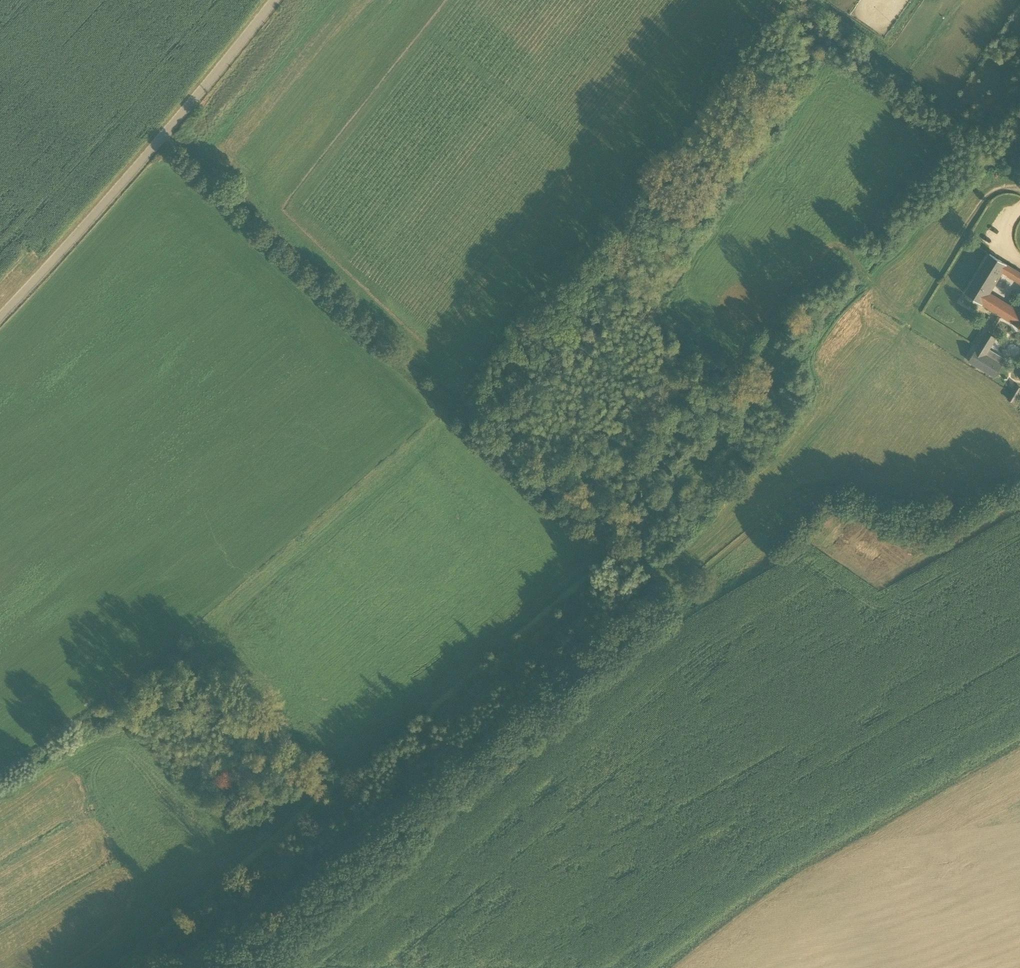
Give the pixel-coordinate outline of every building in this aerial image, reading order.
[(1017,270),(990,254),(965,294),(1012,323),(1019,311),(1006,302),(1000,299),(990,293),(1003,272),(1018,281),(1019,277),(1019,272),(1017,270)] [(449,271),(440,278),(448,287),(456,279),(449,271)] [(969,361),(995,377),(1002,365),(986,355),(996,338),(987,332),(969,361)] [(1019,392),(1019,388),(1017,386),(1013,393),(1009,399),(1014,403),(1018,396),(1019,392)]
